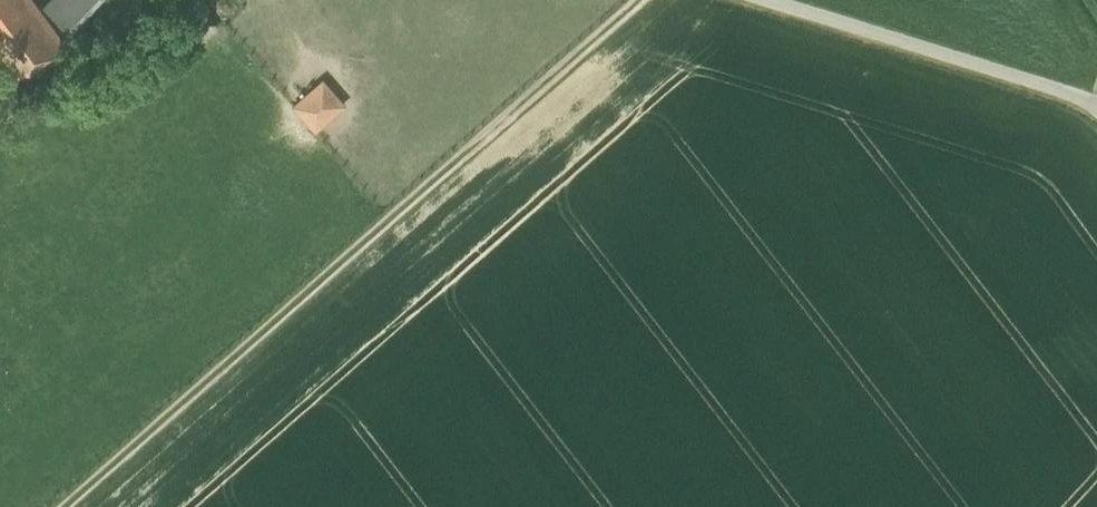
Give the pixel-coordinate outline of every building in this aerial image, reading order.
[(5,53),(20,73),(64,40),(39,10),(32,0),(0,0),(0,47),(5,53)] [(39,10),(64,40),(102,0),(48,0),(39,10)] [(313,131),(344,103),(319,76),(288,104),(313,131)]
